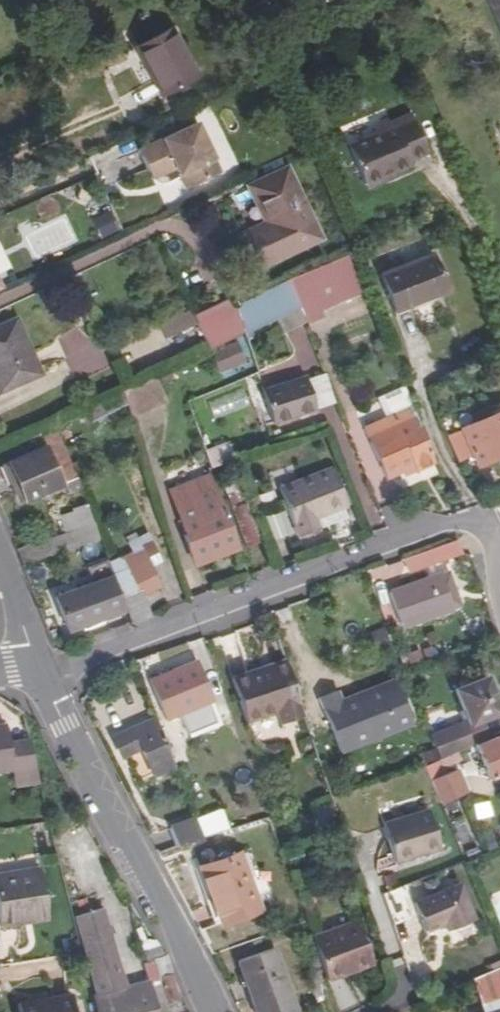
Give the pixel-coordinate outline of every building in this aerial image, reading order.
[(499,32),(499,0),(487,0),(499,32)] [(172,34),(138,50),(153,83),(150,84),(158,100),(195,83),(172,34)] [(220,170),(236,163),(212,107),(196,113),(220,170)] [(382,182),(394,177),(412,170),(410,165),(426,158),(411,119),(392,127),(394,133),(375,140),(351,150),(367,188),(372,191),(385,187),(382,182)] [(178,175),(183,189),(220,174),(199,122),(138,147),(154,185),(178,175)] [(373,135),(375,140),(394,133),(392,127),(373,135)] [(270,236),(254,244),(266,269),(320,245),(288,177),(251,195),(268,231),(270,236)] [(396,182),(394,177),(382,182),(385,187),(396,182)] [(270,236),(268,231),(251,239),(254,244),(270,236)] [(383,282),(435,261),(429,245),(376,266),(383,282)] [(435,261),(383,282),(398,318),(450,298),(435,261)] [(351,268),(293,290),(299,306),(302,313),(309,330),(324,325),(321,317),(363,301),(351,268)] [(302,313),(299,306),(293,290),(291,285),(244,308),(253,333),(302,313)] [(162,346),(193,332),(187,318),(155,331),(162,346)] [(32,380),(12,323),(0,328),(0,391),(32,380)] [(210,352),(219,375),(248,364),(239,341),(210,352)] [(303,378),(260,393),(271,424),(314,410),(303,378)] [(169,410),(159,383),(123,399),(131,426),(169,410)] [(214,420),(250,406),(243,388),(207,401),(214,420)] [(414,471),(433,464),(418,428),(403,388),(379,398),(388,418),(360,431),(381,480),(399,472),(412,466),(414,471)] [(476,425),(494,417),(491,410),(473,416),(476,425)] [(494,417),(476,425),(461,430),(464,439),(449,444),(456,461),(471,456),(476,466),(499,457),(499,415),(494,417)] [(46,459),(63,452),(66,451),(56,429),(38,438),(46,459)] [(464,439),(461,430),(446,436),(449,444),(464,439)] [(234,462),(228,448),(206,456),(211,471),(234,462)] [(78,493),(63,452),(46,459),(4,475),(12,495),(17,494),(24,512),(78,493)] [(414,471),(412,466),(399,472),(401,477),(414,471)] [(347,508),(330,469),(280,491),(300,539),(322,529),(318,520),(344,509),(347,508)] [(269,553),(240,477),(223,484),(251,559),(269,553)] [(211,479),(169,494),(184,537),(181,538),(192,569),(238,552),(211,479)] [(344,509),(318,520),(322,529),(348,518),(344,509)] [(266,516),(273,539),(287,535),(280,512),(266,516)] [(75,539),(87,534),(82,517),(68,522),(75,539)] [(87,534),(75,539),(12,562),(19,579),(98,550),(92,532),(87,534)] [(119,555),(139,595),(158,587),(138,546),(119,555)] [(139,595),(119,555),(108,560),(130,625),(146,619),(139,595)] [(120,613),(102,562),(86,567),(92,585),(55,598),(67,631),(120,613)] [(422,579),(435,614),(455,606),(441,572),(422,579)] [(435,614),(422,579),(392,591),(400,612),(411,608),(416,620),(435,614)] [(368,632),(372,646),(388,642),(384,627),(368,632)] [(232,681),(247,726),(275,717),(280,728),(306,719),(296,688),(288,662),(232,681)] [(165,678),(151,684),(165,720),(182,714),(183,716),(211,705),(196,664),(163,676),(165,678)] [(485,741),(490,738),(484,720),(499,713),(499,707),(487,678),(464,687),(485,741)] [(341,753),(414,726),(397,681),(342,702),(338,693),(321,699),(341,753)] [(485,741),(464,687),(458,689),(471,722),(431,736),(440,761),(485,741)] [(179,776),(160,728),(115,745),(124,764),(145,757),(156,784),(179,776)] [(4,746),(1,729),(0,729),(0,774),(8,773),(11,789),(36,784),(27,749),(5,753),(4,746)] [(481,745),(492,779),(499,777),(499,739),(481,745)] [(25,742),(4,746),(5,753),(27,749),(25,742)] [(462,789),(455,772),(432,782),(439,800),(462,789)] [(416,817),(429,855),(443,850),(430,812),(416,817)] [(429,855),(416,817),(385,827),(396,864),(413,859),(412,856),(425,852),(426,856),(429,855)] [(205,840),(196,820),(170,830),(177,849),(205,840)] [(257,913),(239,858),(200,870),(217,926),(257,913)] [(47,918),(40,871),(0,876),(0,925),(47,918)] [(444,894),(457,930),(474,924),(459,888),(444,894)] [(457,930),(444,894),(413,906),(424,934),(443,928),(445,934),(457,930)] [(90,982),(115,976),(98,913),(79,918),(86,945),(81,947),(90,982)] [(13,949),(12,926),(0,926),(0,950),(13,949)] [(134,930),(143,963),(165,957),(145,928),(134,930)] [(377,978),(361,932),(315,949),(332,995),(377,978)] [(258,1002),(261,1011),(299,1011),(278,950),(243,962),(248,976),(254,991),(256,997),(272,992),(273,997),(258,1002)] [(143,963),(153,1005),(176,998),(165,957),(143,963)] [(492,971),(473,977),(484,1011),(499,1011),(499,967),(492,971)] [(254,991),(248,976),(241,979),(247,994),(254,991)] [(256,997),(258,1002),(273,997),(272,992),(256,997)] [(155,1011),(179,1011),(184,1011),(180,997),(176,998),(153,1005),(155,1011)] [(70,999),(17,1007),(17,1011),(72,1011),(70,999)]
